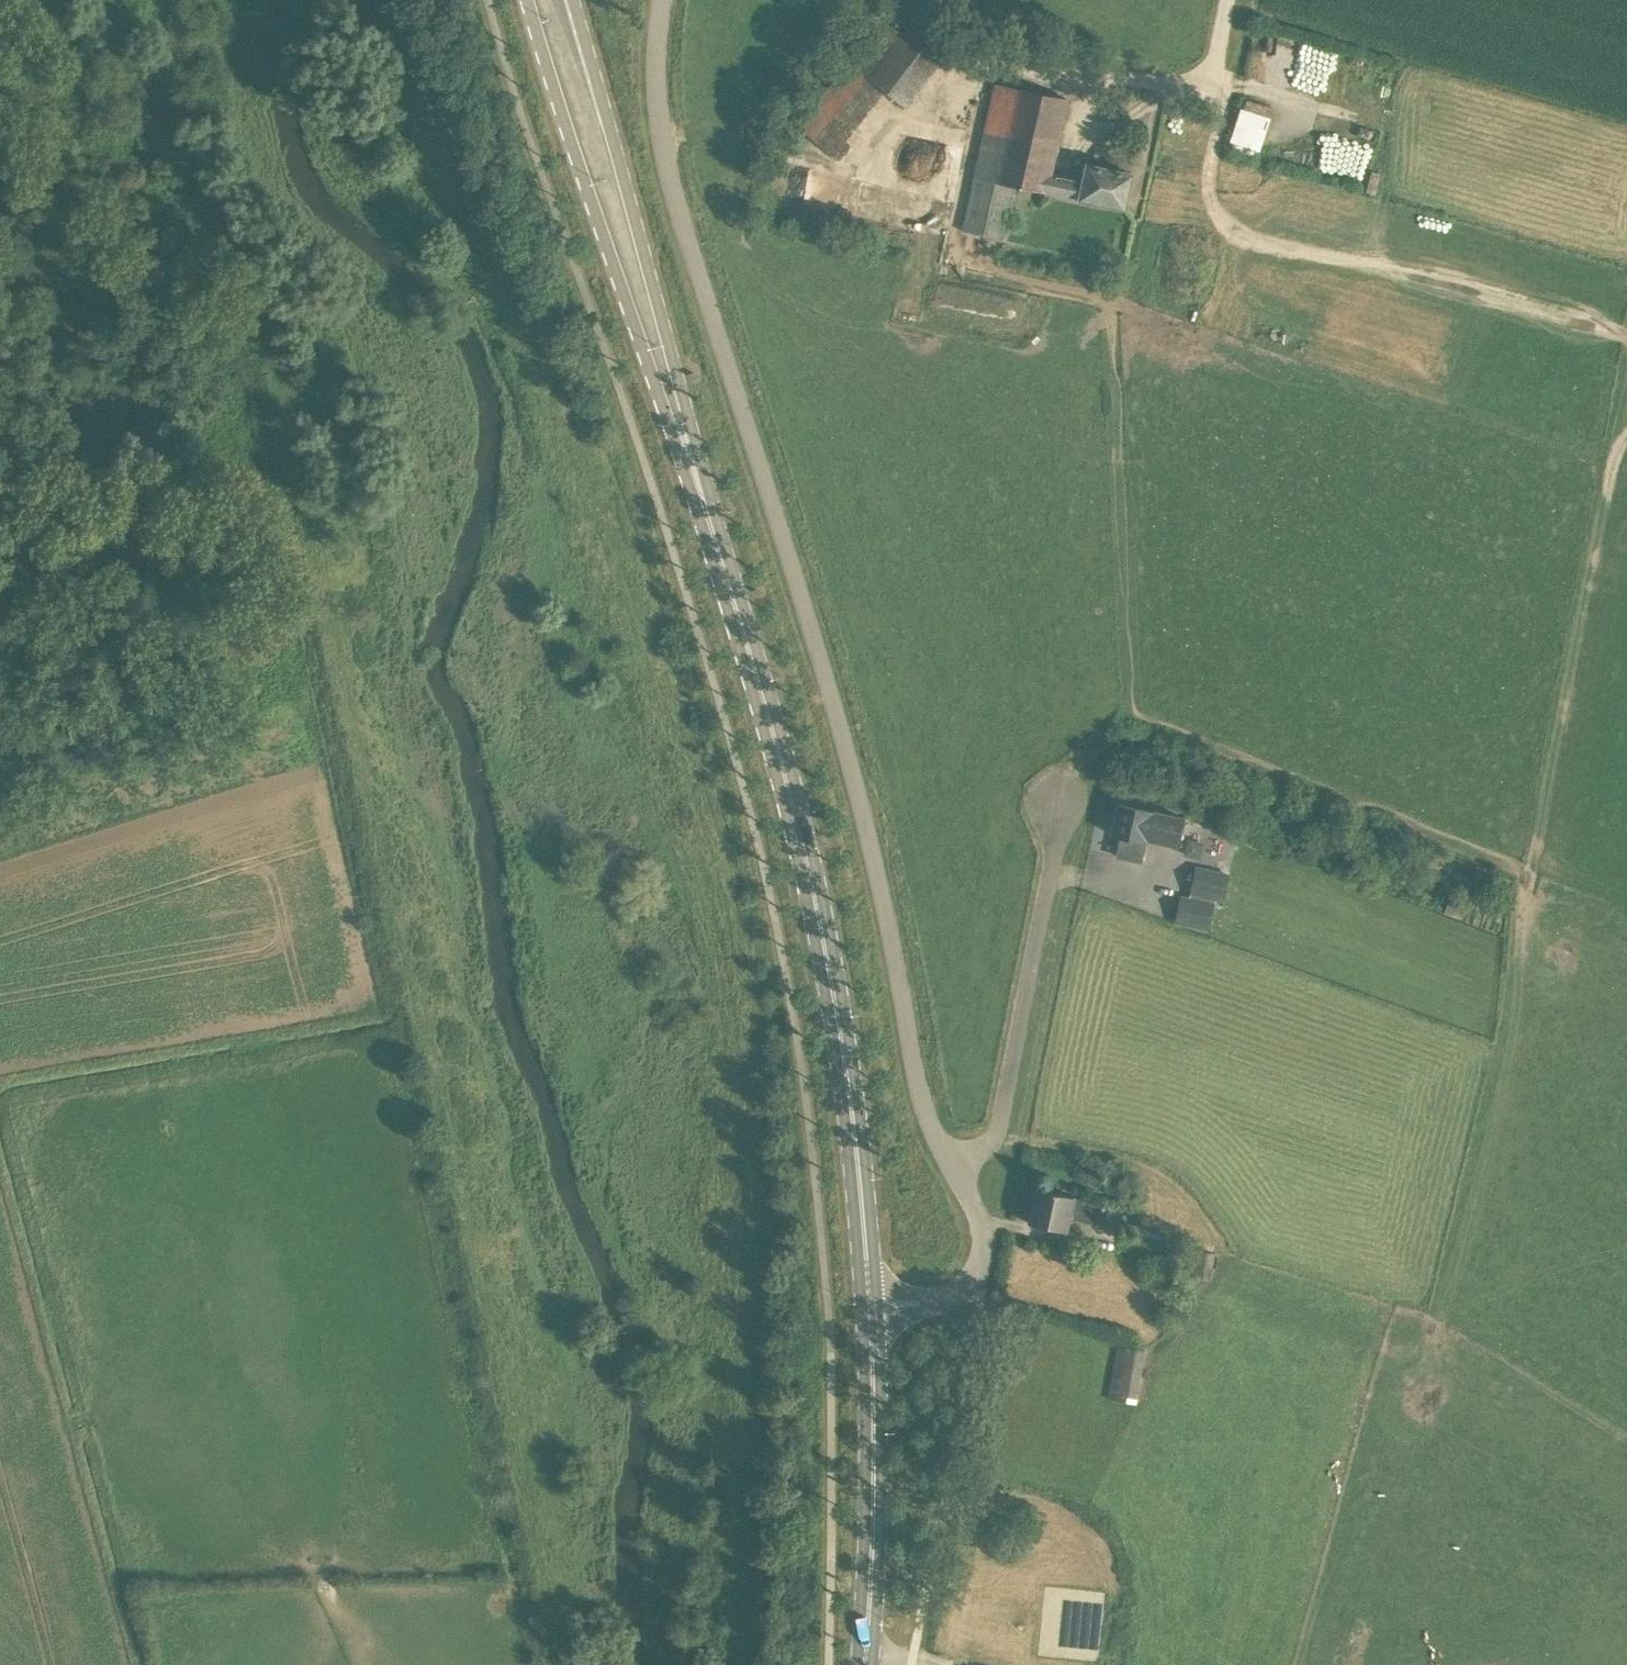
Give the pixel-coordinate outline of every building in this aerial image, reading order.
[(847,142),(885,92),(906,109),(951,51),(913,21),(818,144),(840,162),(852,147),(847,142)] [(1067,99),(995,82),(974,175),(1050,192),(1049,194),(1079,201),(1080,200),(1084,182),(1050,175),(1067,99)] [(1235,107),(1225,140),(1255,149),(1265,116),(1235,107)] [(1087,165),(1084,182),(1080,200),(1125,210),(1133,175),(1087,165)] [(1018,185),(974,175),(961,231),(1006,241),(1018,185)] [(1147,840),(1178,846),(1184,819),(1118,805),(1112,835),(1121,836),(1117,856),(1141,861),(1145,841),(1147,842),(1147,840)] [(1230,875),(1197,868),(1191,899),(1182,897),(1176,923),(1209,930),(1216,899),(1224,901),(1230,875)] [(1099,1224),(1103,1205),(1075,1195),(1036,1187),(1029,1223),(1069,1231),(1071,1219),(1099,1224)] [(1135,1404),(1145,1350),(1117,1345),(1107,1399),(1135,1404)]
